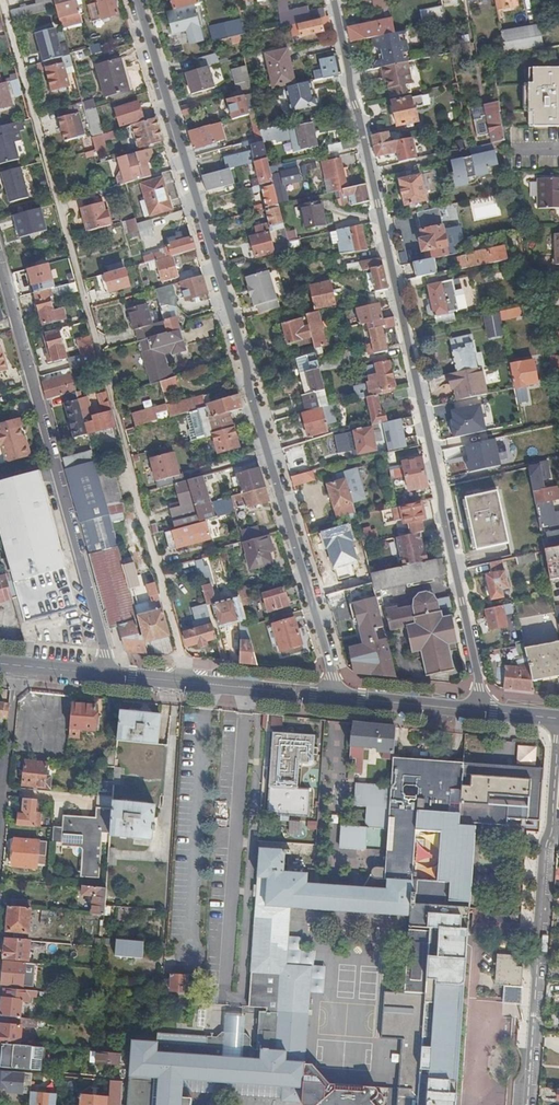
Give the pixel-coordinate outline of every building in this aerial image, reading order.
[(38,3),(11,11),(13,20),(57,7),(55,0),(37,0),(38,3)] [(57,7),(60,17),(80,11),(77,1),(78,0),(55,0),(57,7)] [(98,2),(89,5),(93,21),(120,15),(115,0),(97,0),(98,2)] [(204,1),(204,0),(174,0),(175,8),(204,1)] [(282,26),(292,24),(299,22),(327,15),(325,7),(310,11),(309,6),(288,11),(286,0),(278,0),(282,26)] [(390,0),(374,0),(376,10),(385,8),(391,8),(390,0)] [(446,21),(443,6),(422,11),(425,26),(446,21)] [(80,11),(60,17),(64,31),(84,26),(80,11)] [(331,24),(329,15),(327,15),(299,22),(301,30),(298,30),(299,35),(324,29),(324,26),(331,24)] [(393,18),(349,27),(352,41),(376,36),(395,32),(393,18)] [(243,35),(241,20),(210,26),(213,37),(214,42),(232,37),(242,35),(243,35)] [(505,55),(544,48),(540,26),(501,32),(505,55)] [(37,33),(44,62),(70,55),(70,54),(67,42),(59,43),(56,28),(37,33)] [(402,40),(400,31),(395,32),(376,36),(378,46),(381,46),(383,54),(380,55),(383,67),(408,62),(406,52),(409,52),(406,40),(402,40)] [(243,42),(242,35),(232,37),(233,44),(243,42)] [(469,44),(471,43),(470,35),(460,36),(462,45),(469,44)] [(214,42),(213,37),(200,41),(202,51),(215,47),(214,42)] [(188,44),(165,50),(173,76),(177,75),(186,72),(209,66),(219,63),(218,54),(197,60),(198,64),(194,65),(188,44)] [(471,55),(469,44),(462,45),(461,45),(463,52),(453,54),(453,58),(471,55)] [(463,52),(461,45),(451,46),(452,52),(453,54),(463,52)] [(268,54),(274,89),(286,86),(296,84),(293,69),(290,70),(286,50),(268,54)] [(44,62),(39,64),(41,72),(47,71),(52,91),(60,89),(71,86),(66,67),(74,65),(71,53),(70,54),(70,55),(44,62)] [(313,77),(314,80),(342,73),(338,56),(320,60),(324,75),(313,77)] [(126,59),(123,60),(131,90),(134,89),(126,59)] [(131,90),(123,60),(98,66),(106,97),(131,90)] [(392,97),(412,93),(410,84),(412,83),(408,62),(383,67),(385,77),(387,76),(389,81),(392,97)] [(251,87),(247,65),(233,69),(238,91),(251,87)] [(215,86),(209,66),(186,72),(193,93),(215,86)] [(534,68),(534,83),(530,84),(530,111),(534,111),(534,127),(558,127),(558,69),(534,68)] [(19,79),(17,74),(11,75),(11,77),(6,79),(7,82),(11,81),(19,79)] [(16,97),(23,95),(19,79),(11,81),(16,97)] [(296,84),(286,86),(291,113),(320,107),(317,94),(314,94),(311,81),(296,84)] [(1,84),(0,84),(0,108),(12,105),(6,82),(1,84)] [(257,111),(253,94),(245,96),(244,95),(228,100),(233,118),(251,113),(257,111)] [(426,106),(424,96),(393,102),(398,125),(419,121),(416,108),(426,106)] [(95,108),(97,108),(94,100),(83,103),(86,111),(95,108)] [(497,141),(505,139),(499,101),(485,104),(487,114),(481,116),(482,118),(474,120),(477,136),(491,133),(492,142),(497,141)] [(197,102),(182,107),(184,114),(199,110),(197,102)] [(137,103),(115,109),(121,126),(142,120),(142,118),(143,116),(142,111),(140,111),(137,103)] [(76,104),(58,109),(61,118),(59,119),(66,141),(86,136),(80,113),(79,113),(76,104)] [(103,135),(95,108),(86,111),(93,138),(101,135),(103,135)] [(261,130),(257,111),(251,113),(257,138),(263,136),(261,130)] [(163,140),(157,118),(133,125),(139,147),(163,140)] [(313,118),(292,123),(294,126),(313,122),(313,118)] [(22,121),(0,127),(0,164),(20,159),(15,142),(22,140),(20,131),(25,130),(22,121)] [(319,146),(313,122),(294,126),(290,127),(296,151),(319,146)] [(285,124),(261,130),(263,136),(263,137),(277,134),(276,132),(286,130),(285,124)] [(211,125),(190,132),(195,149),(224,140),(221,129),(213,131),(211,125)] [(115,131),(103,135),(101,135),(102,141),(117,136),(115,131)] [(373,137),(374,146),(392,142),(390,133),(373,137)] [(101,135),(93,138),(97,149),(104,147),(102,141),(101,135)] [(263,136),(257,138),(244,142),(245,146),(252,144),(254,150),(239,154),(242,165),(256,162),(268,158),(263,137),(263,136)] [(358,146),(356,138),(342,141),(342,142),(329,145),(331,152),(358,146)] [(399,163),(411,160),(407,139),(392,142),(374,146),(377,157),(397,153),(399,163)] [(456,150),(470,147),(469,140),(454,143),(456,150)] [(503,171),(497,141),(492,142),(470,147),(472,156),(452,160),(454,171),(453,173),(456,187),(468,185),(468,178),(503,171)] [(153,154),(152,149),(119,158),(122,169),(117,177),(120,185),(126,183),(151,176),(148,164),(153,154)] [(272,175),(270,166),(268,158),(256,162),(260,180),(254,181),(254,186),(273,181),(272,175)] [(325,175),(328,192),(340,190),(347,188),(341,158),(323,163),(325,175)] [(231,168),(236,166),(240,165),(239,161),(226,164),(227,169),(231,168)] [(285,172),(283,163),(270,166),(272,175),(274,174),(282,172),(285,172)] [(29,197),(21,167),(2,172),(10,203),(29,197)] [(203,176),(207,191),(235,183),(231,168),(227,169),(203,176)] [(288,200),(282,172),(274,174),(280,202),(288,200)] [(427,200),(422,174),(400,179),(405,205),(427,200)] [(160,178),(140,184),(149,215),(171,209),(168,195),(165,196),(160,178)] [(538,179),(539,209),(558,208),(558,178),(538,179)] [(273,181),(254,186),(255,192),(263,190),(267,204),(262,205),(262,204),(255,206),(255,210),(262,209),(266,207),(279,203),(273,181)] [(369,201),(366,184),(347,188),(340,190),(343,205),(352,204),(352,205),(369,201)] [(482,208),(479,198),(466,201),(468,211),(482,208)] [(325,223),(320,201),(302,206),(307,228),(325,223)] [(82,208),(88,231),(108,226),(102,202),(82,208)] [(284,227),(279,203),(266,207),(270,223),(256,227),(258,234),(269,231),(276,229),(284,227)] [(46,230),(40,208),(14,215),(20,237),(46,230)] [(137,223),(136,218),(123,222),(125,228),(129,227),(130,233),(131,233),(139,231),(137,223)] [(154,230),(151,219),(137,223),(139,231),(140,234),(154,230)] [(368,250),(362,225),(332,231),(335,243),(338,242),(341,254),(368,250)] [(454,254),(457,254),(449,248),(444,226),(422,230),(423,239),(421,239),(423,251),(426,251),(428,260),(430,259),(435,258),(454,254)] [(288,241),(284,227),(276,229),(280,244),(288,241)] [(156,235),(154,230),(140,234),(140,235),(142,239),(156,235)] [(269,231),(258,234),(251,236),(256,257),(274,252),(272,245),(275,245),(275,242),(272,242),(269,231)] [(195,249),(192,237),(170,243),(171,246),(165,248),(167,255),(164,256),(164,254),(161,252),(146,256),(148,263),(156,261),(173,256),(195,249)] [(300,238),(288,241),(289,248),(302,245),(300,238)] [(474,266),(519,257),(518,253),(515,253),(506,254),(505,247),(466,255),(467,258),(459,259),(460,269),(474,266)] [(179,278),(173,256),(156,261),(158,265),(162,282),(179,278)] [(245,257),(228,262),(230,269),(247,264),(245,257)] [(384,267),(382,258),(379,259),(379,258),(378,258),(378,259),(362,262),(347,265),(349,274),(363,271),(384,267)] [(438,273),(435,258),(430,259),(433,274),(438,273)] [(430,259),(428,260),(414,262),(417,278),(427,276),(433,274),(430,259)] [(125,269),(126,269),(125,263),(108,267),(109,273),(125,269)] [(34,293),(50,289),(48,280),(53,279),(49,264),(28,269),(34,293)] [(388,289),(384,267),(363,271),(364,274),(371,273),(375,291),(388,289)] [(109,273),(106,274),(110,291),(130,286),(125,269),(109,273)] [(260,313),(280,307),(269,270),(246,277),(249,287),(252,286),(254,294),(252,295),(255,305),(258,305),(260,313)] [(451,271),(438,273),(433,274),(427,276),(429,286),(428,286),(432,303),(429,304),(426,307),(427,313),(431,316),(434,315),(434,316),(435,316),(454,311),(459,311),(451,271)] [(209,294),(203,275),(180,283),(164,288),(155,290),(158,298),(164,321),(167,333),(168,334),(181,330),(177,317),(172,318),(169,306),(173,307),(177,286),(179,293),(183,292),(186,300),(209,294)] [(180,283),(179,278),(162,282),(164,288),(180,283)] [(336,304),(331,282),(311,286),(316,309),(336,304)] [(70,293),(68,284),(50,289),(34,293),(37,302),(34,302),(37,312),(40,311),(41,317),(43,325),(65,319),(63,309),(54,311),(53,309),(56,308),(53,297),(70,293)] [(542,305),(558,305),(558,293),(542,294),(542,305)] [(382,320),(383,319),(379,303),(357,307),(361,324),(368,322),(382,320)] [(149,338),(167,333),(164,321),(153,324),(148,304),(129,308),(134,330),(137,329),(140,341),(140,340),(149,338)] [(177,308),(173,307),(169,306),(172,318),(177,317),(177,308)] [(527,314),(526,306),(500,312),(501,319),(514,317),(514,314),(519,313),(520,315),(527,314)] [(323,310),(306,314),(309,325),(313,341),(314,347),(325,344),(318,314),(323,313),(323,310)] [(435,316),(437,326),(456,321),(454,311),(435,316)] [(500,312),(483,315),(487,332),(503,329),(501,319),(500,312)] [(396,324),(394,316),(383,319),(382,320),(368,322),(372,343),(367,344),(369,353),(374,352),(375,353),(387,350),(382,326),(385,326),(385,327),(396,324)] [(313,341),(309,325),(305,326),(302,318),(283,323),(289,344),(299,341),(300,344),(313,341)] [(67,358),(59,329),(43,333),(47,348),(50,347),(52,353),(54,361),(67,358)] [(504,335),(503,329),(487,332),(488,338),(504,335)] [(185,345),(181,330),(168,334),(167,333),(149,338),(161,381),(172,378),(169,367),(165,355),(173,352),(174,354),(186,351),(184,345),(185,345)] [(539,332),(541,344),(558,344),(558,332),(539,332)] [(452,349),(457,372),(476,368),(484,366),(480,352),(476,353),(472,335),(451,340),(453,349),(452,349)] [(98,361),(95,353),(91,337),(78,340),(82,355),(69,359),(71,368),(98,361)] [(161,381),(149,338),(140,340),(141,343),(143,351),(144,353),(142,353),(151,384),(161,381)] [(3,353),(0,344),(0,373),(9,370),(5,359),(3,360),(1,354),(3,353)] [(321,372),(316,352),(307,355),(311,370),(307,372),(312,392),(304,395),(308,411),(329,405),(321,376),(321,372)] [(354,364),(368,361),(365,353),(352,356),(354,364)] [(260,369),(277,364),(274,354),(256,359),(260,369)] [(311,370),(307,355),(297,358),(301,373),(307,372),(311,370)] [(550,373),(558,373),(558,359),(549,359),(550,373)] [(511,364),(516,388),(527,386),(527,385),(538,383),(534,360),(519,363),(519,360),(515,361),(515,364),(511,364)] [(368,382),(371,396),(377,394),(394,390),(396,390),(392,370),(394,369),(395,368),(394,364),(392,362),(390,363),(390,361),(374,365),(374,368),(368,369),(370,381),(368,382)] [(457,372),(449,374),(451,384),(454,384),(455,388),(458,400),(482,395),(476,368),(457,372)] [(177,389),(180,375),(176,376),(172,378),(161,381),(167,405),(169,412),(170,417),(186,413),(207,407),(210,417),(230,412),(242,408),(238,393),(231,395),(231,398),(211,403),(207,405),(204,397),(204,396),(172,405),(167,392),(177,389)] [(62,395),(76,391),(72,376),(43,384),(47,400),(62,395)] [(409,397),(407,388),(396,390),(394,390),(396,399),(409,397)] [(88,434),(77,393),(76,391),(62,395),(74,437),(88,434)] [(117,432),(106,392),(97,394),(103,413),(93,416),(90,405),(93,405),(92,401),(89,402),(89,398),(86,397),(81,398),(80,392),(77,393),(88,434),(91,444),(95,443),(92,433),(112,428),(114,437),(118,436),(117,432)] [(371,396),(367,397),(372,424),(383,422),(386,422),(384,411),(381,412),(377,394),(371,396)] [(169,412),(167,405),(132,415),(136,427),(160,420),(158,415),(169,412)] [(329,405),(308,411),(302,413),(309,436),(328,431),(326,424),(335,422),(332,411),(330,411),(329,405)] [(234,427),(230,412),(210,417),(207,407),(186,413),(191,429),(188,430),(191,441),(195,440),(203,438),(213,435),(214,435),(213,433),(234,427)] [(170,417),(169,412),(158,415),(160,420),(170,417)] [(386,422),(383,422),(389,451),(419,444),(413,416),(386,422)] [(20,417),(8,421),(8,422),(1,424),(2,430),(19,426),(22,425),(20,417)] [(19,426),(2,430),(0,431),(0,445),(2,444),(6,461),(30,454),(27,444),(24,444),(23,437),(19,426)] [(237,439),(234,427),(213,433),(214,435),(213,435),(218,453),(235,449),(233,440),(237,439)] [(374,451),(374,454),(378,454),(375,442),(382,440),(380,429),(373,430),(372,427),(354,431),(358,455),(374,451)] [(203,438),(195,440),(197,446),(205,444),(203,438)] [(539,465),(544,489),(558,486),(558,447),(546,449),(548,464),(539,465)] [(95,459),(92,450),(65,458),(68,468),(94,461),(95,461),(95,459)] [(150,459),(159,489),(176,484),(182,482),(174,452),(150,459)] [(392,479),(425,472),(422,458),(403,461),(404,468),(390,471),(392,479)] [(138,621),(135,610),(130,590),(123,565),(110,515),(109,515),(94,461),(68,468),(66,469),(72,493),(109,629),(119,626),(136,622),(138,621)] [(539,465),(529,468),(533,491),(544,489),(539,465)] [(121,501),(122,501),(113,466),(97,469),(107,505),(121,501)] [(349,513),(351,522),(358,520),(356,515),(357,515),(353,503),(367,499),(358,467),(336,474),(338,481),(327,484),(334,508),(335,509),(337,517),(349,513)] [(266,488),(260,468),(238,474),(239,477),(238,477),(239,482),(242,494),(266,488)] [(313,470),(292,476),(294,485),(315,479),(313,470)] [(51,508),(41,471),(0,483),(0,553),(7,576),(13,599),(18,597),(25,623),(78,608),(51,508)] [(428,486),(425,472),(392,479),(394,488),(408,485),(409,490),(428,486)] [(212,476),(212,474),(188,481),(197,515),(199,521),(213,518),(207,494),(208,494),(208,493),(215,491),(218,501),(226,499),(231,497),(228,487),(227,487),(225,479),(221,481),(214,482),(212,476)] [(219,474),(212,476),(214,482),(221,481),(219,474)] [(197,515),(188,481),(182,482),(176,484),(181,503),(173,505),(174,509),(172,510),(175,521),(197,515)] [(533,491),(540,527),(557,524),(552,500),(558,499),(558,486),(544,489),(533,491)] [(270,502),(266,488),(242,494),(231,497),(234,508),(239,507),(239,508),(247,506),(247,508),(270,502)] [(207,494),(213,518),(217,516),(213,502),(218,501),(215,491),(208,493),(208,494),(207,494)] [(507,543),(496,492),(464,498),(474,550),(507,543)] [(230,514),(226,499),(218,501),(213,502),(217,516),(217,518),(230,514)] [(124,511),(121,501),(107,505),(110,515),(124,511)] [(424,519),(420,501),(397,506),(393,507),(396,520),(404,518),(405,523),(411,522),(421,520),(424,519)] [(423,531),(421,520),(411,522),(413,533),(423,531)] [(173,546),(174,549),(212,539),(206,522),(165,533),(169,547),(173,546)] [(258,526),(241,531),(243,542),(245,542),(261,537),(258,526)] [(544,549),(544,551),(550,580),(558,578),(558,530),(547,532),(549,549),(544,549)] [(370,531),(361,533),(364,544),(373,542),(371,534),(370,531)] [(397,538),(404,567),(430,561),(426,550),(425,550),(421,532),(397,538)] [(272,546),(269,535),(261,537),(245,542),(248,554),(246,555),(250,570),(272,563),(268,547),(272,546)] [(233,552),(232,545),(225,547),(226,553),(227,553),(233,552)] [(226,553),(225,547),(213,550),(215,556),(226,553)] [(348,556),(353,577),(371,572),(365,551),(348,556)] [(535,553),(516,557),(517,563),(536,559),(535,553)] [(447,574),(444,558),(437,560),(439,575),(447,574)] [(195,561),(199,575),(201,585),(213,582),(208,566),(204,568),(202,559),(195,561)] [(439,575),(437,560),(430,561),(404,567),(371,573),(373,581),(375,590),(440,577),(439,575)] [(502,560),(490,563),(493,574),(486,575),(492,599),(504,597),(503,589),(509,588),(505,571),(502,560)] [(195,561),(181,565),(185,578),(199,575),(195,561)] [(123,565),(130,590),(141,587),(134,563),(123,565)] [(353,577),(347,579),(348,581),(346,582),(348,588),(351,587),(373,581),(371,573),(371,572),(353,577)] [(13,599),(7,576),(0,578),(0,606),(2,606),(3,604),(4,601),(13,599)] [(347,579),(324,586),(327,594),(348,588),(346,582),(348,581),(347,579)] [(359,615),(335,622),(338,635),(359,628),(366,627),(383,622),(379,606),(376,595),(375,590),(373,581),(351,587),(359,615)] [(173,652),(155,583),(147,586),(150,596),(151,596),(152,600),(155,599),(158,611),(141,616),(139,610),(135,610),(138,621),(141,632),(147,654),(168,656),(173,652)] [(219,628),(239,623),(244,622),(239,601),(238,598),(216,604),(212,595),(214,595),(212,585),(202,588),(206,604),(207,606),(212,605),(219,628)] [(348,588),(327,594),(335,622),(359,615),(351,587),(348,588)] [(287,606),(283,588),(262,594),(268,612),(287,606)] [(239,601),(253,597),(251,589),(237,593),(238,598),(239,601)] [(458,641),(452,616),(449,616),(448,610),(440,611),(437,600),(433,594),(427,592),(420,593),(414,599),(414,607),(398,611),(397,608),(386,610),(391,630),(407,627),(412,652),(415,652),(416,658),(423,657),(424,664),(424,665),(424,666),(425,666),(426,675),(434,674),(435,674),(447,672),(446,671),(454,669),(450,652),(455,650),(456,648),(455,642),(458,641)] [(13,599),(20,625),(25,623),(18,597),(13,599)] [(451,607),(449,597),(440,599),(441,609),(451,607)] [(511,603),(485,609),(490,629),(507,625),(505,613),(513,611),(511,603)] [(216,639),(207,606),(206,604),(193,608),(196,622),(193,622),(195,630),(183,633),(187,647),(198,644),(199,648),(207,645),(206,642),(216,639)] [(294,619),(272,625),(278,646),(280,651),(302,645),(294,619)] [(126,652),(147,654),(141,632),(139,633),(136,622),(119,626),(126,652)] [(246,627),(244,622),(239,623),(240,631),(240,646),(239,663),(256,665),(246,627)] [(356,673),(397,677),(383,622),(366,627),(373,652),(365,652),(352,653),(356,673)] [(278,646),(272,625),(267,627),(272,648),(278,646)] [(373,652),(366,627),(359,628),(365,652),(373,652)] [(524,648),(523,641),(515,642),(516,646),(517,654),(526,653),(528,664),(531,682),(558,676),(558,640),(524,648)] [(505,681),(504,688),(533,691),(531,682),(528,664),(518,666),(506,666),(506,668),(498,668),(497,680),(505,681)] [(8,720),(9,703),(0,702),(0,719),(8,720)] [(97,706),(72,704),(70,738),(79,738),(80,729),(94,731),(97,706)] [(161,715),(119,711),(117,740),(158,744),(161,715)] [(395,727),(353,723),(352,732),(351,732),(350,759),(363,759),(364,747),(377,748),(377,752),(384,753),(382,759),(393,760),(393,758),(395,727)] [(315,736),(273,733),(268,813),(309,816),(311,788),(300,787),(302,762),(313,763),(313,755),(318,755),(319,748),(315,748),(315,736)] [(106,751),(105,767),(106,767),(114,768),(114,767),(116,751),(106,751)] [(422,760),(393,758),(393,760),(391,786),(388,824),(389,824),(416,826),(417,810),(418,810),(422,760)] [(463,762),(422,760),(418,810),(460,813),(463,763),(463,762)] [(48,763),(25,761),(22,785),(49,788),(51,787),(52,778),(50,777),(47,776),(48,763)] [(446,832),(443,881),(413,879),(410,916),(409,927),(431,928),(431,931),(409,930),(404,993),(426,994),(418,1104),(456,1104),(475,824),(507,826),(507,819),(540,821),(543,769),(463,763),(460,813),(418,810),(417,810),(416,826),(416,830),(446,832)] [(99,781),(98,795),(112,796),(113,785),(114,768),(106,767),(104,781),(99,781)] [(370,827),(388,828),(388,824),(391,786),(357,784),(355,805),(367,806),(366,822),(370,827)] [(112,796),(98,795),(96,817),(88,817),(88,821),(81,821),(82,816),(64,815),(63,827),(53,826),(52,841),(61,842),(69,841),(74,841),(75,840),(76,839),(77,838),(79,837),(81,835),(83,835),(84,834),(86,835),(86,844),(83,876),(98,877),(102,832),(110,832),(112,801),(112,796)] [(154,805),(112,801),(110,832),(110,833),(118,834),(118,837),(133,838),(133,835),(152,836),(152,831),(156,831),(156,825),(153,825),(154,805)] [(18,814),(17,825),(39,827),(39,824),(36,824),(36,821),(40,821),(41,821),(41,814),(36,813),(36,812),(24,811),(24,814),(18,814)] [(416,830),(416,826),(389,824),(385,877),(413,879),(416,830)] [(346,826),(344,847),(366,849),(367,828),(346,826)] [(61,842),(86,844),(86,835),(84,834),(83,835),(81,835),(79,837),(77,838),(76,839),(75,840),(74,841),(69,841),(61,842)] [(537,837),(526,836),(520,908),(532,909),(537,837)] [(43,841),(14,838),(12,866),(37,868),(38,855),(41,855),(43,841)] [(260,848),(249,1007),(267,1008),(266,1012),(308,1015),(311,967),(286,965),(290,908),(410,916),(413,879),(385,877),(384,877),(385,868),(376,867),(375,868),(373,868),(372,869),(371,871),(371,872),(371,874),(372,877),(374,878),(376,878),(379,879),(378,889),(363,888),(322,885),(323,871),(308,869),(308,874),(287,872),(288,867),(283,866),(284,854),(290,854),(291,851),(284,850),(260,848)] [(371,874),(363,888),(378,889),(379,879),(376,878),(374,878),(372,877),(371,874)] [(106,888),(83,886),(82,895),(93,896),(92,914),(104,915),(105,905),(106,888)] [(11,899),(11,907),(25,908),(25,900),(11,899)] [(11,907),(8,907),(6,931),(28,933),(30,909),(25,908),(11,907)] [(48,925),(49,910),(40,909),(39,924),(48,925)] [(515,919),(486,917),(485,922),(489,922),(489,923),(515,925),(515,919)] [(143,958),(144,941),(116,938),(115,956),(143,958)] [(30,940),(6,939),(4,958),(28,960),(30,940)] [(500,980),(500,986),(505,987),(504,1004),(520,1005),(523,958),(522,957),(521,957),(517,956),(496,955),(495,980),(500,980)] [(25,963),(4,961),(2,984),(23,986),(25,963)] [(187,992),(188,975),(171,974),(170,991),(187,992)] [(37,997),(38,992),(5,989),(4,998),(2,998),(0,1016),(2,1016),(21,1017),(22,1003),(29,1003),(30,997),(37,997)] [(404,992),(383,991),(380,1036),(401,1038),(404,992)] [(426,994),(404,993),(404,992),(401,1038),(396,1104),(418,1104),(426,994)] [(266,1012),(259,1012),(256,1053),(251,1049),(251,1042),(246,1036),(244,1036),(225,1034),(222,1034),(216,1039),(160,1035),(159,1042),(132,1040),(128,1104),(190,1104),(190,1099),(181,1099),(182,1080),(231,1083),(283,1086),(282,1101),(302,1102),(303,1104),(384,1104),(385,1104),(386,1102),(386,1100),(385,1098),(384,1097),(383,1095),(380,1094),(378,1094),(378,1092),(378,1090),(377,1089),(375,1087),(331,1084),(330,1084),(313,1083),(312,1080),(311,1078),(309,1076),(307,1076),(304,1076),(305,1067),(305,1063),(308,1015),(266,1012)] [(23,1018),(21,1017),(2,1016),(1,1024),(22,1025),(23,1018)] [(245,1020),(226,1018),(225,1034),(244,1036),(245,1020)] [(3,1043),(20,1044),(22,1025),(1,1024),(0,1024),(0,1043),(3,1043)] [(3,1043),(1,1067),(32,1070),(33,1046),(20,1044),(3,1043)] [(33,1046),(32,1070),(41,1071),(43,1046),(35,1046),(33,1046)] [(128,1063),(129,1054),(97,1051),(96,1062),(119,1064),(119,1062),(128,1063)] [(313,1083),(330,1084),(313,1068),(305,1067),(304,1076),(307,1076),(309,1076),(311,1078),(312,1080),(313,1083)] [(0,1071),(0,1088),(8,1088),(7,1092),(30,1094),(31,1092),(32,1074),(0,1071)] [(123,1082),(111,1081),(110,1096),(107,1096),(107,1097),(81,1095),(80,1104),(121,1104),(123,1082)] [(57,1095),(31,1092),(30,1094),(30,1104),(56,1104),(57,1095)]
